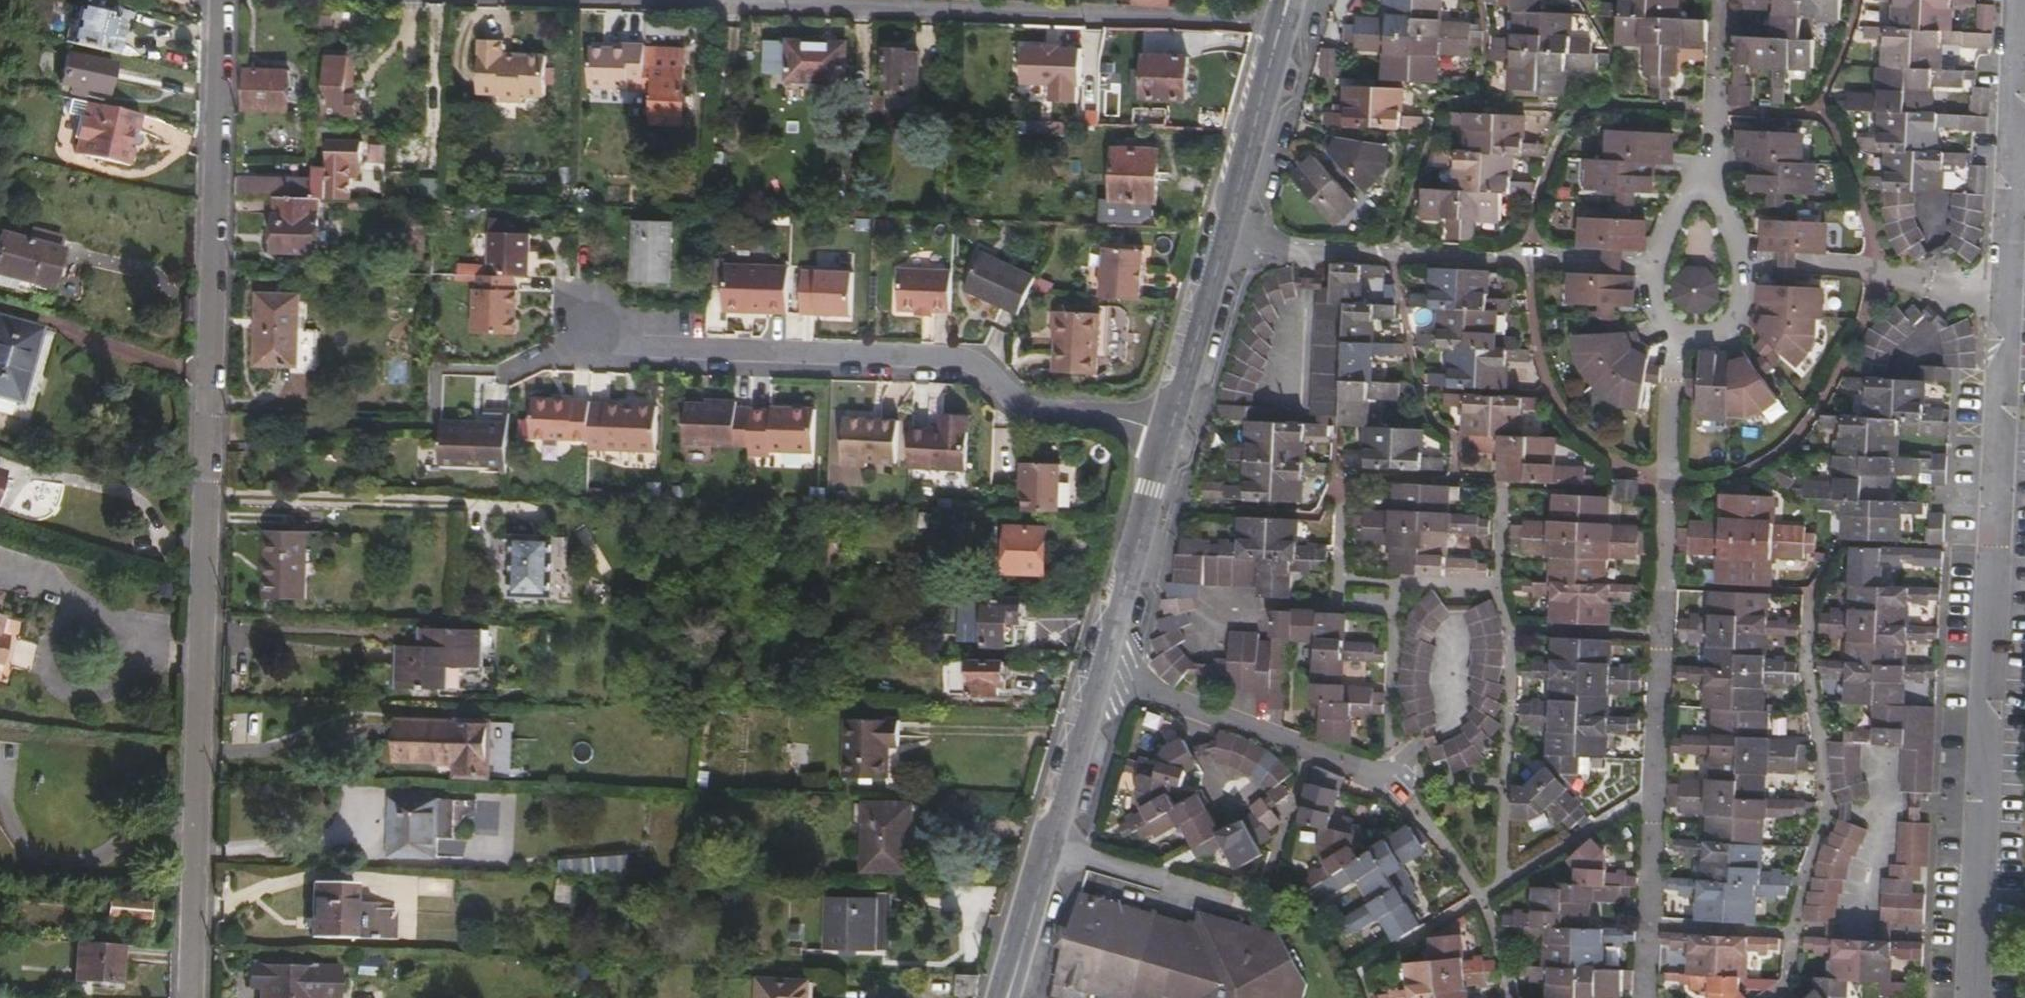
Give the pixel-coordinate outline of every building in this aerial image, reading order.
[(1138,8),(1176,9),(1176,0),(1138,0),(1138,8)] [(1418,0),(1398,0),(1398,7),(1392,7),(1391,21),(1360,21),(1360,27),(1349,28),(1349,35),(1417,39),(1418,0)] [(1444,24),(1444,9),(1436,8),(1437,0),(1418,0),(1417,39),(1486,42),(1486,32),(1474,31),(1474,25),(1444,24)] [(1544,0),(1515,0),(1515,7),(1515,14),(1519,14),(1544,15),(1544,0)] [(1648,0),(1619,0),(1619,7),(1601,7),(1600,17),(1617,19),(1647,20),(1648,0)] [(1676,0),(1648,0),(1647,20),(1661,20),(1675,21),(1676,0)] [(1797,0),(1738,0),(1738,3),(1769,5),(1769,19),(1774,19),(1773,31),(1795,33),(1797,0)] [(1795,33),(1805,33),(1806,14),(1836,15),(1837,0),(1797,0),(1795,33)] [(1926,0),(1897,0),(1897,23),(1920,24),(1925,25),(1926,0)] [(1955,0),(1926,0),(1925,25),(1953,26),(1955,0)] [(1998,0),(1985,0),(1984,27),(1997,28),(1998,0)] [(115,55),(123,23),(106,19),(106,15),(82,9),(72,45),(115,55)] [(1546,53),(1548,15),(1544,15),(1519,14),(1518,41),(1498,40),(1497,51),(1545,53),(1546,53)] [(1575,43),(1575,17),(1548,15),(1546,53),(1595,56),(1595,44),(1575,43)] [(1659,89),(1661,20),(1647,20),(1617,19),(1617,40),(1627,40),(1628,45),(1643,46),(1643,77),(1649,78),(1649,88),(1659,89)] [(1702,43),(1702,22),(1675,21),(1661,20),(1659,89),(1667,89),(1667,78),(1675,78),(1675,48),(1690,48),(1690,43),(1702,43)] [(1918,63),(1920,24),(1897,23),(1867,22),(1867,33),(1888,34),(1887,61),(1894,61),(1913,62),(1918,63)] [(1944,64),(1946,37),(1969,38),(1969,40),(1996,41),(1997,28),(1984,27),(1953,26),(1925,25),(1920,24),(1918,63),(1944,64)] [(1767,60),(1768,31),(1730,30),(1727,79),(1740,79),(1741,60),(1767,60)] [(1806,63),(1808,33),(1805,33),(1795,33),(1773,31),(1768,31),(1767,60),(1766,81),(1778,81),(1779,61),(1806,63)] [(1415,83),(1417,39),(1349,35),(1348,45),(1357,46),(1357,52),(1389,53),(1389,70),(1395,70),(1395,82),(1415,83)] [(1474,57),(1474,51),(1486,51),(1486,42),(1417,39),(1415,83),(1436,84),(1436,71),(1442,71),(1442,56),(1474,57)] [(550,96),(551,56),(508,55),(508,42),(483,41),(482,94),(504,94),(505,102),(529,103),(529,96),(550,96)] [(647,81),(649,56),(649,46),(632,45),(631,51),(618,50),(594,49),(592,87),(632,88),(632,83),(647,83),(647,81)] [(1084,103),(1087,48),(1027,45),(1025,88),(1059,89),(1059,102),(1084,103)] [(851,86),(851,47),(772,46),(772,78),(793,79),(793,85),(851,86)] [(1543,92),(1545,53),(1497,51),(1496,51),(1496,63),(1516,64),(1515,92),(1543,92)] [(1340,80),(1341,53),(1326,52),(1325,79),(1340,80)] [(1611,65),(1611,56),(1595,56),(1546,53),(1545,53),(1543,92),(1542,97),(1563,98),(1564,84),(1568,84),(1569,71),(1601,72),(1601,65),(1611,65)] [(349,97),(350,55),(328,54),(327,117),(359,117),(359,97),(349,97)] [(924,94),(925,59),(914,59),(914,54),(892,54),(892,93),(924,94)] [(106,95),(114,68),(67,56),(59,84),(106,95)] [(687,128),(689,57),(649,56),(647,81),(660,81),(659,127),(687,128)] [(1190,100),(1190,58),(1150,57),(1149,100),(1190,100)] [(1912,106),(1913,62),(1894,61),(1894,74),(1887,74),(1886,88),(1854,87),(1854,95),(1843,95),(1842,103),(1889,105),(1912,106)] [(1938,95),(1939,80),(1971,81),(1971,76),(1981,76),(1982,69),(1982,66),(1944,64),(1918,63),(1913,62),(1912,106),(1917,106),(1933,107),(1933,95),(1938,95)] [(288,114),(290,74),(248,72),(247,113),(288,114)] [(1744,99),(1745,79),(1740,79),(1727,79),(1723,79),(1722,99),(1744,99)] [(1777,98),(1778,81),(1766,81),(1765,92),(1764,98),(1777,98)] [(1994,110),(1995,81),(1981,81),(1980,110),(1994,110)] [(1378,129),(1379,90),(1351,89),(1350,115),(1329,114),(1328,126),(1354,127),(1369,128),(1378,129)] [(1407,117),(1407,90),(1379,90),(1378,129),(1428,131),(1428,117),(1407,117)] [(876,128),(877,102),(877,93),(859,92),(857,128),(876,128)] [(889,121),(890,102),(877,102),(876,128),(886,129),(886,124),(889,121)] [(135,132),(139,118),(84,105),(81,119),(79,118),(74,139),(76,140),(91,143),(88,158),(126,168),(130,152),(126,149),(130,133),(135,132)] [(1915,146),(1917,106),(1912,106),(1889,105),(1888,132),(1867,131),(1866,143),(1894,145),(1915,146)] [(1943,146),(1944,119),(1958,120),(1966,121),(1966,122),(1993,124),(1994,110),(1980,110),(1933,107),(1917,106),(1915,146),(1923,146),(1943,146)] [(1795,142),(1795,128),(1770,127),(1770,111),(1754,111),(1753,126),(1736,125),(1735,140),(1735,155),(1748,156),(1800,158),(1800,142),(1795,142)] [(1138,124),(1138,113),(1119,112),(1119,123),(1138,124)] [(1501,155),(1502,116),(1455,114),(1454,127),(1473,127),(1472,154),(1490,156),(1501,155)] [(1528,146),(1529,117),(1502,116),(1501,155),(1518,157),(1549,158),(1549,146),(1528,146)] [(1667,163),(1667,133),(1648,132),(1648,118),(1633,117),(1633,132),(1608,131),(1608,146),(1603,146),(1603,160),(1649,162),(1667,163)] [(1382,180),(1393,156),(1394,146),(1368,143),(1369,128),(1354,127),(1352,140),(1337,138),(1330,149),(1342,162),(1352,173),(1370,192),(1379,184),(1382,180)] [(130,152),(135,132),(130,133),(126,149),(130,152)] [(88,158),(91,143),(76,140),(73,155),(88,158)] [(354,198),(355,182),(361,182),(361,167),(364,166),(365,143),(330,142),(329,170),(317,170),(317,177),(316,197),(323,197),(354,198)] [(1922,185),(1923,146),(1915,146),(1894,145),(1893,171),(1873,170),(1872,181),(1887,182),(1918,185),(1922,185)] [(1950,187),(1951,159),(1970,160),(1971,148),(1943,146),(1923,146),(1922,185),(1950,187)] [(1162,199),(1163,152),(1157,152),(1124,152),(1120,152),(1120,199),(1162,199)] [(1489,193),(1490,156),(1472,154),(1441,153),(1441,165),(1461,166),(1460,192),(1468,192),(1489,193)] [(1517,182),(1518,157),(1501,155),(1490,156),(1489,193),(1506,194),(1537,195),(1541,184),(1517,182)] [(1804,190),(1804,175),(1811,175),(1812,158),(1800,158),(1748,156),(1747,187),(1765,188),(1764,201),(1776,201),(1780,202),(1781,189),(1804,190)] [(1342,183),(1352,173),(1342,162),(1332,171),(1319,157),(1297,179),(1340,225),(1352,214),(1349,211),(1359,202),(1342,183)] [(1990,190),(1991,159),(1978,158),(1977,189),(1986,190),(1990,190)] [(1648,192),(1649,162),(1603,160),(1585,160),(1585,178),(1590,178),(1590,190),(1615,191),(1615,204),(1625,204),(1631,204),(1632,192),(1648,192)] [(316,197),(317,177),(237,175),(237,194),(278,196),(316,197)] [(1918,197),(1918,185),(1887,182),(1888,198),(1918,197)] [(1982,206),(1986,190),(1977,189),(1957,188),(1954,201),(1956,201),(1982,206)] [(1466,241),(1468,192),(1460,192),(1430,190),(1429,217),(1429,219),(1456,219),(1455,240),(1466,241)] [(1506,222),(1506,194),(1489,193),(1468,192),(1466,241),(1478,241),(1478,221),(1506,222)] [(322,251),(323,197),(316,197),(278,196),(278,249),(322,251)] [(1918,210),(1918,197),(1888,198),(1886,198),(1889,215),(1918,210)] [(1816,230),(1816,217),(1792,216),(1793,202),(1780,202),(1776,201),(1775,214),(1760,214),(1759,244),(1781,245),(1797,246),(1821,248),(1821,230),(1816,230)] [(1979,222),(1983,206),(1982,206),(1956,201),(1954,212),(1956,213),(1979,222)] [(1642,250),(1643,220),(1625,219),(1625,204),(1615,204),(1610,204),(1609,219),(1585,217),(1584,232),(1579,232),(1578,248),(1601,249),(1618,250),(1642,250)] [(1892,233),(1922,222),(1918,210),(1889,215),(1886,216),(1889,225),(1892,233)] [(1977,239),(1983,224),(1979,222),(1956,213),(1952,223),(1958,228),(1977,239)] [(673,284),(675,221),(636,221),(635,283),(673,284)] [(1926,232),(1922,222),(1892,233),(1901,248),(1910,243),(1923,235),(1926,232)] [(63,247),(2,228),(0,233),(0,283),(12,286),(15,273),(52,284),(63,247)] [(1977,239),(1958,228),(1951,238),(1960,247),(1972,256),(1981,242),(1977,239)] [(530,277),(531,235),(491,234),(490,276),(518,277),(530,277)] [(1930,246),(1923,235),(1910,243),(1919,255),(1927,249),(1930,246)] [(1947,252),(1960,247),(1951,238),(1942,242),(1930,246),(1927,249),(1933,257),(1947,252)] [(1796,268),(1797,246),(1781,245),(1779,267),(1796,268)] [(1145,300),(1148,249),(1107,246),(1103,296),(1145,300)] [(1617,277),(1618,250),(1601,249),(1600,276),(1617,277)] [(1021,313),(1039,274),(985,250),(967,289),(1021,313)] [(790,312),(791,265),(726,263),(724,310),(790,312)] [(1366,307),(1367,281),(1386,283),(1387,268),(1338,267),(1337,293),(1337,306),(1351,306),(1366,307)] [(1824,313),(1824,295),(1819,295),(1819,283),(1795,282),(1796,268),(1779,267),(1778,282),(1763,281),(1763,285),(1761,311),(1817,313),(1824,313)] [(952,312),(954,271),(901,269),(901,310),(952,312)] [(1463,312),(1465,271),(1436,270),(1435,298),(1434,299),(1415,299),(1415,310),(1444,311),(1463,312)] [(1303,299),(1302,291),(1300,280),(1299,271),(1284,274),(1284,276),(1289,301),(1297,300),(1303,299)] [(1511,315),(1511,303),(1490,302),(1492,273),(1465,271),(1463,312),(1472,312),(1500,314),(1511,315)] [(857,317),(859,273),(808,272),(806,315),(857,317)] [(1712,312),(1717,308),(1721,302),(1723,296),(1723,289),(1720,283),(1716,278),(1710,275),(1704,274),(1697,275),(1692,277),(1687,282),(1684,287),(1683,294),(1684,300),(1687,306),(1692,311),(1699,313),(1705,314),(1712,312)] [(1632,309),(1634,278),(1617,277),(1600,276),(1572,275),(1571,292),(1575,292),(1575,307),(1600,308),(1600,322),(1603,322),(1615,322),(1615,308),(1632,309)] [(519,335),(520,292),(518,292),(518,277),(490,276),(481,276),(481,290),(478,290),(477,334),(519,335)] [(1289,301),(1284,276),(1268,283),(1272,292),(1280,310),(1287,307),(1290,306),(1289,301)] [(1329,292),(1329,281),(1313,280),(1300,280),(1302,291),(1311,291),(1323,292),(1329,292)] [(1280,310),(1272,292),(1257,301),(1263,310),(1275,326),(1281,321),(1283,319),(1280,310)] [(1337,306),(1337,293),(1329,292),(1323,292),(1322,305),(1337,306)] [(304,364),(306,297),(261,295),(260,363),(304,364)] [(1947,314),(1937,303),(1928,311),(1931,314),(1939,322),(1945,331),(1958,325),(1947,314)] [(1920,324),(1911,313),(1904,304),(1891,316),(1911,334),(1913,335),(1920,329),(1922,326),(1920,324)] [(1920,324),(1931,314),(1928,311),(1922,304),(1911,313),(1920,324)] [(1351,322),(1351,306),(1337,306),(1322,305),(1322,311),(1322,321),(1351,322)] [(1378,345),(1379,319),(1399,320),(1399,309),(1366,307),(1351,306),(1351,322),(1350,336),(1350,344),(1378,345)] [(1275,326),(1263,310),(1249,321),(1257,329),(1270,344),(1281,334),(1275,326)] [(1472,351),(1472,312),(1463,312),(1444,311),(1442,338),(1421,338),(1421,348),(1456,350),(1472,351)] [(1816,333),(1817,313),(1761,311),(1759,311),(1753,321),(1751,321),(1766,334),(1757,343),(1765,352),(1769,355),(1779,345),(1799,361),(1810,346),(1816,333)] [(1101,374),(1102,313),(1058,312),(1057,373),(1101,374)] [(1499,341),(1500,314),(1472,312),(1472,351),(1483,351),(1519,353),(1519,342),(1499,341)] [(41,325),(0,313),(0,392),(17,397),(20,398),(41,325)] [(1911,334),(1891,316),(1890,314),(1879,329),(1901,341),(1904,342),(1909,335),(1911,334)] [(1977,336),(1973,319),(1958,325),(1945,331),(1948,337),(1950,342),(1977,336)] [(1350,336),(1351,322),(1322,321),(1322,327),(1322,335),(1350,336)] [(1598,385),(1641,344),(1635,332),(1619,333),(1619,322),(1615,322),(1603,322),(1603,335),(1578,339),(1578,357),(1586,372),(1598,385)] [(1901,341),(1879,329),(1877,328),(1870,340),(1897,352),(1899,346),(1901,341)] [(1277,351),(1270,344),(1257,329),(1246,341),(1250,345),(1269,359),(1275,353),(1277,351)] [(1350,344),(1350,336),(1322,335),(1321,339),(1321,349),(1350,348),(1350,344)] [(1979,352),(1977,336),(1950,342),(1951,351),(1951,355),(1977,352),(1979,352)] [(1892,363),(1895,356),(1897,352),(1870,340),(1865,358),(1892,363)] [(1397,359),(1398,347),(1378,345),(1350,344),(1350,348),(1349,363),(1348,377),(1348,383),(1376,384),(1377,358),(1397,359)] [(1665,383),(1666,367),(1650,367),(1650,350),(1641,344),(1598,385),(1607,395),(1612,398),(1625,405),(1630,407),(1646,409),(1648,383),(1665,383)] [(1274,362),(1269,359),(1250,345),(1241,359),(1246,362),(1266,373),(1271,366),(1274,362)] [(1784,395),(1766,373),(1777,363),(1769,355),(1765,352),(1756,360),(1745,346),(1735,352),(1733,411),(1755,411),(1772,407),(1784,395)] [(1349,363),(1350,348),(1321,349),(1321,353),(1320,363),(1349,363)] [(1481,391),(1483,351),(1472,351),(1456,350),(1455,377),(1432,376),(1432,388),(1481,391)] [(1509,392),(1510,365),(1531,366),(1531,354),(1519,353),(1483,351),(1481,391),(1509,392)] [(1733,411),(1735,352),(1707,352),(1703,351),(1703,368),(1690,368),(1689,384),(1702,384),(1701,410),(1716,411),(1716,416),(1732,417),(1733,411)] [(1977,371),(1977,352),(1951,355),(1949,354),(1949,364),(1949,370),(1954,370),(1960,370),(1977,371)] [(1890,377),(1892,363),(1865,358),(1861,375),(1890,377)] [(1266,373),(1246,362),(1237,376),(1262,387),(1263,387),(1267,378),(1269,375),(1266,373)] [(1348,377),(1349,363),(1320,363),(1320,368),(1320,377),(1348,377)] [(1954,370),(1949,370),(1927,369),(1927,379),(1928,379),(1954,381),(1954,370)] [(1897,417),(1898,377),(1890,377),(1861,375),(1851,375),(1851,387),(1871,388),(1870,415),(1872,415),(1897,417)] [(1261,390),(1262,387),(1237,376),(1235,376),(1232,391),(1258,398),(1261,390)] [(1348,391),(1348,383),(1348,377),(1320,377),(1319,383),(1319,390),(1348,391)] [(1927,405),(1928,379),(1927,379),(1898,377),(1897,417),(1947,419),(1947,406),(1927,405)] [(1373,415),(1373,401),(1405,402),(1405,395),(1416,395),(1416,386),(1376,384),(1348,383),(1348,391),(1347,405),(1346,419),(1346,428),(1366,429),(1366,416),(1373,415)] [(1347,405),(1348,391),(1319,390),(1319,395),(1318,404),(1347,405)] [(1258,402),(1258,398),(1232,391),(1228,409),(1253,410),(1258,410),(1258,402)] [(17,397),(0,392),(0,409),(8,412),(14,408),(17,397)] [(1496,436),(1497,399),(1449,396),(1449,407),(1449,409),(1469,410),(1468,434),(1496,436)] [(1524,437),(1525,413),(1546,414),(1546,402),(1497,399),(1496,436),(1524,437)] [(590,440),(591,406),(591,401),(533,400),(532,438),(590,440)] [(737,447),(738,403),(718,402),(718,406),(686,404),(685,445),(737,447)] [(1346,419),(1347,405),(1318,404),(1318,408),(1318,418),(1346,419)] [(657,453),(659,408),(591,406),(590,440),(590,450),(657,453)] [(814,451),(816,409),(788,408),(788,410),(751,408),(749,454),(770,455),(771,450),(814,451)] [(1252,424),(1253,410),(1228,409),(1226,408),(1225,422),(1252,424)] [(1283,425),(1283,412),(1270,411),(1258,410),(1253,410),(1252,424),(1255,424),(1283,425)] [(508,468),(510,413),(487,413),(486,424),(486,429),(444,428),(444,466),(508,468)] [(1871,454),(1872,415),(1870,415),(1825,413),(1825,426),(1843,427),(1843,454),(1845,454),(1865,454),(1871,454)] [(1899,455),(1900,430),(1920,430),(1920,433),(1951,434),(1952,420),(1947,419),(1897,417),(1872,415),(1871,454),(1899,455)] [(897,465),(898,420),(844,419),(843,467),(868,468),(868,463),(897,465)] [(968,470),(969,421),(942,420),(942,431),(910,430),(909,469),(968,470)] [(1282,464),(1283,425),(1255,424),(1255,453),(1233,451),(1233,462),(1253,463),(1282,464)] [(1309,465),(1310,440),(1331,440),(1331,428),(1283,425),(1282,464),(1309,465)] [(1400,469),(1401,430),(1373,429),(1372,455),(1370,455),(1351,455),(1350,467),(1400,469)] [(1428,458),(1428,432),(1401,430),(1400,469),(1448,471),(1448,458),(1443,458),(1428,458)] [(1530,480),(1531,437),(1524,437),(1496,436),(1468,434),(1464,434),(1465,443),(1473,443),(1473,451),(1504,452),(1504,466),(1509,467),(1509,479),(1530,480)] [(1589,468),(1557,466),(1557,452),(1551,452),(1552,438),(1531,437),(1530,480),(1598,483),(1598,475),(1588,475),(1589,468)] [(1863,498),(1865,454),(1845,454),(1845,466),(1838,466),(1837,481),(1806,480),(1806,486),(1796,486),(1796,495),(1826,497),(1863,498)] [(1949,481),(1950,455),(1933,454),(1931,456),(1899,455),(1871,454),(1865,454),(1863,498),(1874,498),(1884,499),(1885,487),(1889,487),(1890,473),(1922,474),(1922,467),(1932,468),(1931,483),(1949,483),(1949,481)] [(1280,502),(1282,464),(1253,463),(1252,490),(1230,490),(1230,485),(1203,484),(1202,499),(1280,502)] [(1060,512),(1061,464),(1021,464),(1021,483),(1025,483),(1025,491),(1024,511),(1060,512)] [(1308,487),(1309,478),(1329,478),(1330,466),(1309,465),(1282,464),(1280,502),(1308,503),(1308,487)] [(1642,498),(1643,479),(1624,478),(1623,497),(1642,498)] [(1426,527),(1427,482),(1406,480),(1405,494),(1400,494),(1400,510),(1368,509),(1368,512),(1357,512),(1357,524),(1426,527)] [(1484,518),(1485,514),(1452,512),(1453,497),(1448,497),(1448,482),(1427,482),(1426,527),(1446,529),(1495,531),(1495,518),(1484,518)] [(1585,538),(1587,492),(1566,491),(1565,505),(1559,505),(1559,520),(1527,519),(1527,522),(1516,522),(1516,535),(1585,538)] [(1644,529),(1644,525),(1612,523),(1613,509),(1608,508),(1608,494),(1587,492),(1585,538),(1654,542),(1655,530),(1644,529)] [(1749,538),(1752,494),(1730,493),(1729,508),(1724,508),(1724,521),(1692,519),(1692,527),(1682,526),(1681,534),(1749,538)] [(1776,523),(1777,509),(1772,509),(1772,495),(1752,494),(1749,538),(1818,542),(1818,533),(1807,533),(1807,525),(1776,523)] [(1872,539),(1874,498),(1863,498),(1826,497),(1826,510),(1846,510),(1845,538),(1872,539)] [(1901,540),(1902,513),(1922,513),(1923,501),(1884,499),(1874,498),(1872,539),(1901,540)] [(1946,534),(1947,514),(1930,513),(1929,542),(1946,542),(1946,534)] [(553,599),(553,562),(554,518),(514,518),(512,598),(553,599)] [(1272,560),(1273,521),(1245,520),(1244,547),(1233,546),(1231,549),(1211,547),(1211,557),(1222,558),(1237,558),(1251,559),(1266,560),(1272,560)] [(1300,549),(1301,522),(1273,521),(1272,560),(1327,561),(1332,562),(1333,552),(1313,552),(1313,550),(1300,549)] [(1424,572),(1426,527),(1357,524),(1356,536),(1366,537),(1367,541),(1398,542),(1398,558),(1403,558),(1403,571),(1424,572)] [(1037,572),(1039,528),(998,527),(996,571),(1037,572)] [(1451,556),(1451,541),(1446,541),(1446,529),(1426,527),(1424,572),(1471,574),(1493,574),(1494,562),(1483,562),(1483,558),(1451,556)] [(321,564),(322,533),(264,532),(262,599),(304,600),(305,564),(321,564)] [(1747,580),(1749,538),(1681,534),(1681,546),(1690,546),(1691,552),(1722,554),(1721,569),(1726,570),(1725,580),(1747,580)] [(1583,582),(1585,538),(1516,535),(1515,545),(1526,545),(1525,550),(1557,551),(1556,567),(1562,568),(1562,580),(1583,582)] [(1610,570),(1611,555),(1643,556),(1643,553),(1654,553),(1654,542),(1585,538),(1583,582),(1587,582),(1605,582),(1605,570),(1610,570)] [(1817,551),(1818,542),(1749,538),(1747,580),(1767,581),(1767,571),(1773,571),(1774,557),(1805,558),(1805,551),(1817,551)] [(1211,557),(1211,547),(1211,543),(1183,542),(1182,546),(1182,556),(1207,557),(1211,557)] [(1882,587),(1884,560),(1894,560),(1894,558),(1916,559),(1916,565),(1945,566),(1946,552),(1855,547),(1854,586),(1855,586),(1882,587)] [(1207,572),(1207,557),(1182,556),(1182,559),(1178,559),(1178,571),(1207,572)] [(1222,588),(1222,558),(1211,557),(1207,557),(1207,572),(1206,587),(1222,588)] [(1236,588),(1237,558),(1222,558),(1222,588),(1236,588)] [(1250,589),(1251,559),(1237,558),(1236,588),(1250,589)] [(1265,589),(1266,560),(1251,559),(1250,589),(1265,589)] [(1294,599),(1295,572),(1308,572),(1308,571),(1327,571),(1327,561),(1272,560),(1266,560),(1265,589),(1265,599),(1277,599),(1286,599),(1294,599)] [(1206,587),(1207,572),(1178,571),(1177,587),(1201,587),(1206,587)] [(1585,621),(1587,582),(1583,582),(1562,580),(1527,578),(1527,588),(1545,588),(1545,592),(1559,592),(1557,620),(1585,621)] [(1613,623),(1614,596),(1628,597),(1628,593),(1647,594),(1647,584),(1605,582),(1587,582),(1585,621),(1613,623)] [(1882,626),(1884,587),(1882,587),(1855,586),(1854,612),(1842,612),(1842,614),(1822,613),(1822,623),(1882,626)] [(1201,599),(1201,587),(1177,587),(1171,587),(1172,603),(1194,600),(1201,599)] [(1742,628),(1744,589),(1715,587),(1714,615),(1701,614),(1701,616),(1683,615),(1683,625),(1742,628)] [(1911,628),(1912,601),(1924,601),(1924,599),(1943,600),(1943,591),(1884,587),(1882,626),(1911,628)] [(1454,611),(1450,604),(1437,589),(1424,599),(1445,620),(1454,611)] [(1771,617),(1772,590),(1744,589),(1742,628),(1770,629),(1801,631),(1800,623),(1784,622),(1784,618),(1771,617)] [(1502,614),(1494,597),(1481,605),(1469,611),(1475,623),(1502,614)] [(1006,644),(1007,620),(1020,620),(1021,599),(974,599),(973,644),(1006,644)] [(1286,613),(1286,599),(1277,599),(1278,613),(1286,613)] [(1445,620),(1424,599),(1413,613),(1414,614),(1437,629),(1445,620)] [(1197,612),(1194,600),(1172,603),(1166,602),(1165,605),(1169,620),(1188,614),(1197,612)] [(1292,672),(1293,639),(1309,640),(1309,634),(1322,635),(1322,615),(1286,613),(1278,613),(1276,646),(1275,676),(1275,682),(1287,682),(1288,672),(1292,672)] [(1192,626),(1188,614),(1169,620),(1161,622),(1160,624),(1166,637),(1181,632),(1192,626)] [(1438,631),(1437,629),(1414,614),(1406,629),(1414,633),(1432,642),(1438,631)] [(1506,630),(1502,614),(1475,623),(1478,635),(1506,630)] [(1349,645),(1349,629),(1345,629),(1345,615),(1322,615),(1322,635),(1321,659),(1342,660),(1390,662),(1390,651),(1381,651),(1381,646),(1349,645)] [(1880,665),(1882,626),(1822,623),(1821,631),(1840,632),(1840,635),(1852,636),(1851,663),(1880,665)] [(1740,666),(1742,628),(1683,625),(1682,634),(1700,635),(1700,638),(1712,639),(1711,665),(1740,666)] [(1909,666),(1910,639),(1922,640),(1922,637),(1941,639),(1942,629),(1911,628),(1882,626),(1880,665),(1909,666)] [(1768,656),(1770,629),(1742,628),(1740,666),(1799,669),(1799,661),(1781,660),(1781,656),(1768,656)] [(483,666),(484,629),(420,629),(420,649),(395,649),(395,690),(447,690),(447,666),(483,666)] [(1509,647),(1506,630),(1478,635),(1480,647),(1509,647)] [(1179,648),(1186,643),(1181,632),(1166,637),(1154,645),(1163,659),(1179,648)] [(8,635),(1,633),(0,635),(0,662),(2,662),(8,635)] [(1434,656),(1438,646),(1432,642),(1414,633),(1407,648),(1409,649),(1434,656)] [(1585,676),(1587,636),(1559,635),(1558,663),(1546,662),(1546,664),(1526,664),(1526,674),(1557,675),(1585,676)] [(1647,670),(1628,669),(1628,667),(1615,666),(1616,638),(1587,636),(1585,676),(1647,679),(1647,670)] [(1247,666),(1248,637),(1234,637),(1233,665),(1247,666)] [(1261,666),(1262,646),(1262,638),(1248,637),(1247,666),(1261,666)] [(1275,676),(1276,646),(1262,646),(1261,666),(1261,675),(1275,676)] [(1507,663),(1509,647),(1480,647),(1479,660),(1507,663)] [(1166,678),(1187,658),(1179,648),(1163,659),(1155,664),(1166,678)] [(1433,671),(1436,657),(1434,656),(1409,649),(1405,666),(1433,671)] [(1189,677),(1196,667),(1187,658),(1166,678),(1179,689),(1189,677)] [(1342,673),(1342,660),(1321,659),(1319,704),(1329,704),(1330,704),(1388,707),(1389,695),(1379,695),(1379,691),(1347,689),(1347,674),(1342,673)] [(1504,680),(1507,663),(1479,660),(1477,672),(1480,674),(1504,680)] [(1005,679),(1005,661),(968,661),(967,694),(997,694),(998,679),(1005,679)] [(1878,704),(1880,665),(1851,663),(1819,661),(1819,670),(1839,671),(1839,674),(1851,674),(1850,702),(1878,704)] [(1738,706),(1740,666),(1711,665),(1680,663),(1680,672),(1698,673),(1698,676),(1710,677),(1710,705),(1723,705),(1738,706)] [(1231,694),(1233,665),(1217,665),(1217,670),(1217,680),(1216,693),(1231,694)] [(1246,694),(1247,666),(1233,665),(1231,694),(1246,694)] [(1908,705),(1909,678),(1920,678),(1920,676),(1939,677),(1940,668),(1909,666),(1880,665),(1878,704),(1880,704),(1908,705)] [(1260,695),(1261,675),(1261,666),(1247,666),(1246,694),(1260,695)] [(1433,683),(1433,671),(1405,666),(1404,683),(1433,683)] [(1780,681),(1780,678),(1799,679),(1799,669),(1740,666),(1738,706),(1745,707),(1766,707),(1767,681),(1780,681)] [(1217,680),(1217,670),(1205,668),(1196,667),(1189,677),(1203,678),(1217,680)] [(1502,696),(1508,681),(1504,680),(1480,674),(1475,685),(1480,687),(1502,696)] [(1274,705),(1275,682),(1275,676),(1261,675),(1260,695),(1260,703),(1274,705)] [(1584,715),(1585,676),(1557,675),(1556,702),(1544,701),(1544,704),(1525,703),(1525,711),(1584,715)] [(1613,716),(1614,689),(1627,689),(1627,687),(1647,687),(1647,679),(1585,676),(1584,715),(1613,716)] [(1286,714),(1287,682),(1275,682),(1274,705),(1274,714),(1286,714)] [(1433,696),(1433,683),(1404,683),(1405,699),(1433,696)] [(1502,696),(1480,687),(1474,698),(1481,702),(1498,714),(1507,699),(1502,696)] [(1436,708),(1433,696),(1405,699),(1409,716),(1432,710),(1436,708)] [(1495,732),(1505,718),(1498,714),(1481,702),(1473,712),(1477,717),(1477,716),(1495,732)] [(1355,745),(1356,716),(1369,716),(1369,715),(1388,715),(1388,707),(1330,704),(1329,704),(1327,744),(1355,745)] [(1907,735),(1908,719),(1909,706),(1908,705),(1880,704),(1878,731),(1867,731),(1867,734),(1847,734),(1847,742),(1860,743),(1907,746),(1907,735)] [(1743,751),(1745,707),(1738,706),(1723,705),(1723,719),(1718,719),(1717,734),(1685,732),(1685,736),(1674,735),(1674,748),(1721,750),(1743,751)] [(1937,721),(1938,707),(1909,706),(1908,719),(1937,721)] [(1770,736),(1770,721),(1765,721),(1766,707),(1745,707),(1743,751),(1812,755),(1812,743),(1802,743),(1801,738),(1770,736)] [(1437,724),(1432,710),(1409,716),(1405,718),(1410,732),(1424,728),(1433,725),(1437,724)] [(1583,753),(1584,715),(1525,711),(1524,720),(1543,721),(1543,724),(1555,725),(1553,752),(1583,753)] [(1611,755),(1612,728),(1625,728),(1625,726),(1644,727),(1645,717),(1613,716),(1584,715),(1583,753),(1611,755)] [(1495,732),(1477,716),(1477,717),(1468,725),(1471,728),(1487,747),(1498,735),(1495,732)] [(1936,736),(1937,721),(1908,719),(1907,735),(1936,736)] [(895,777),(896,748),(907,748),(908,721),(856,720),(854,776),(895,777)] [(486,777),(488,725),(394,723),(393,762),(456,764),(456,777),(486,777)] [(1438,734),(1433,725),(1424,728),(1430,739),(1435,748),(1437,747),(1443,744),(1438,734)] [(1487,747),(1471,728),(1461,736),(1476,760),(1489,750),(1487,747)] [(1847,742),(1847,734),(1835,734),(1835,742),(1847,742)] [(1234,764),(1243,737),(1224,735),(1223,744),(1222,753),(1221,763),(1234,764)] [(1936,751),(1936,736),(1907,735),(1907,746),(1906,749),(1936,751)] [(1476,760),(1461,736),(1449,742),(1455,755),(1460,768),(1476,760)] [(1246,768),(1257,743),(1243,737),(1234,764),(1246,768)] [(1204,765),(1200,759),(1195,749),(1190,740),(1176,748),(1166,760),(1164,766),(1152,763),(1151,766),(1132,761),(1130,768),(1149,774),(1178,782),(1189,786),(1193,771),(1204,765)] [(1455,755),(1449,742),(1443,744),(1437,747),(1441,760),(1455,755)] [(1860,758),(1860,743),(1847,742),(1835,742),(1834,757),(1860,758)] [(1257,775),(1273,750),(1257,743),(1246,768),(1257,775)] [(1222,753),(1223,744),(1208,747),(1195,749),(1200,759),(1210,756),(1222,753)] [(1935,765),(1936,751),(1906,749),(1906,763),(1935,765)] [(1266,783),(1287,762),(1273,750),(1257,775),(1266,783)] [(1741,796),(1743,751),(1721,750),(1721,763),(1715,763),(1714,778),(1682,777),(1682,780),(1672,780),(1672,793),(1741,796)] [(1812,767),(1812,755),(1743,751),(1741,796),(1762,797),(1763,783),(1768,783),(1769,769),(1801,770),(1801,767),(1812,767)] [(1582,772),(1583,753),(1553,752),(1552,765),(1541,776),(1582,820),(1588,814),(1576,800),(1577,798),(1569,788),(1575,783),(1582,772)] [(1860,771),(1860,758),(1834,757),(1833,773),(1860,771)] [(1297,775),(1287,762),(1266,783),(1275,792),(1285,784),(1297,775)] [(1934,779),(1935,765),(1906,763),(1905,778),(1934,779)] [(1862,784),(1860,771),(1833,773),(1836,790),(1840,789),(1862,784)] [(1182,807),(1174,794),(1178,782),(1149,774),(1144,792),(1146,802),(1150,810),(1138,817),(1139,819),(1123,828),(1127,837),(1142,829),(1182,807)] [(1582,820),(1541,776),(1528,786),(1517,787),(1515,814),(1533,815),(1544,811),(1551,805),(1560,814),(1562,813),(1575,826),(1582,820)] [(1934,794),(1934,779),(1905,778),(1905,792),(1934,794)] [(1333,817),(1339,789),(1310,782),(1302,823),(1328,828),(1353,835),(1362,836),(1364,827),(1346,823),(1346,819),(1333,817)] [(1871,796),(1867,782),(1862,784),(1840,789),(1843,804),(1871,796)] [(1293,796),(1285,784),(1275,792),(1273,794),(1274,796),(1281,804),(1293,796)] [(1739,841),(1741,796),(1672,793),(1671,804),(1682,805),(1681,809),(1713,810),(1713,825),(1718,825),(1717,839),(1738,841),(1739,841)] [(1225,834),(1204,795),(1182,807),(1142,829),(1148,839),(1157,834),(1160,838),(1187,823),(1195,836),(1199,834),(1206,845),(1225,834)] [(1275,810),(1281,804),(1274,796),(1269,801),(1275,810)] [(1799,815),(1799,811),(1809,811),(1810,799),(1762,797),(1741,796),(1739,841),(1760,841),(1760,828),(1765,828),(1766,813),(1799,815)] [(441,858),(442,828),(442,800),(395,799),(394,857),(441,858)] [(1285,824),(1275,810),(1269,801),(1267,799),(1256,809),(1259,815),(1275,832),(1285,824)] [(1820,811),(1821,799),(1810,799),(1809,811),(1820,811)] [(460,828),(460,801),(442,800),(442,828),(460,828)] [(908,869),(908,843),(909,803),(865,802),(863,869),(908,869)] [(1278,836),(1275,832),(1259,815),(1250,821),(1263,846),(1278,836)] [(1863,842),(1868,830),(1842,819),(1837,832),(1861,842),(1863,842)] [(1263,846),(1250,821),(1225,834),(1206,845),(1196,850),(1200,857),(1216,849),(1217,851),(1230,845),(1242,869),(1268,855),(1263,846)] [(1932,838),(1932,824),(1902,822),(1902,837),(1932,838)] [(1431,842),(1416,826),(1412,828),(1423,846),(1431,842)] [(1360,859),(1351,845),(1353,835),(1328,828),(1324,837),(1323,846),(1325,857),(1329,863),(1318,869),(1320,871),(1302,881),(1307,890),(1314,886),(1360,859)] [(1414,857),(1412,853),(1423,846),(1412,828),(1374,851),(1397,888),(1411,911),(1420,905),(1415,896),(1418,894),(1402,865),(1414,857)] [(1856,855),(1861,842),(1837,832),(1834,831),(1829,844),(1853,853),(1856,855)] [(1931,853),(1932,838),(1902,837),(1901,851),(1931,853)] [(1736,880),(1738,841),(1717,839),(1678,838),(1678,847),(1697,848),(1697,851),(1709,851),(1708,878),(1732,880),(1736,880)] [(1765,869),(1766,841),(1760,841),(1739,841),(1738,841),(1736,880),(1791,882),(1797,882),(1797,874),(1777,873),(1777,870),(1765,869)] [(1610,877),(1610,868),(1606,856),(1595,843),(1573,862),(1581,871),(1580,886),(1635,890),(1640,890),(1640,881),(1621,880),(1621,878),(1610,877)] [(1848,866),(1853,853),(1829,844),(1826,843),(1819,859),(1848,866)] [(1397,888),(1374,851),(1360,859),(1314,886),(1320,895),(1329,890),(1331,894),(1360,878),(1367,891),(1372,888),(1379,899),(1397,888)] [(1930,867),(1931,853),(1901,851),(1900,865),(1922,866),(1930,867)] [(1847,878),(1848,866),(1819,859),(1818,877),(1843,878),(1847,878)] [(1922,881),(1922,866),(1900,865),(1893,865),(1892,879),(1913,881),(1922,881)] [(1097,895),(1103,873),(1090,869),(1083,892),(1097,895)] [(172,887),(173,872),(165,872),(165,886),(172,887)] [(1843,892),(1843,878),(1818,877),(1814,876),(1813,891),(1840,892),(1843,892)] [(1731,918),(1732,880),(1708,878),(1671,877),(1671,885),(1690,886),(1690,889),(1702,889),(1701,917),(1731,918)] [(1913,894),(1913,881),(1892,879),(1885,879),(1884,893),(1913,894)] [(1758,919),(1759,892),(1772,892),(1771,890),(1791,891),(1791,882),(1736,880),(1732,880),(1731,918),(1758,919)] [(354,940),(355,885),(315,884),(312,939),(354,940)] [(1591,919),(1592,904),(1624,906),(1624,902),(1634,902),(1635,890),(1580,886),(1566,886),(1566,890),(1564,930),(1579,931),(1586,931),(1586,919),(1591,919)] [(1411,911),(1397,888),(1379,899),(1337,923),(1343,934),(1352,929),(1354,932),(1382,917),(1390,929),(1395,927),(1402,939),(1421,927),(1411,911)] [(1564,930),(1566,890),(1538,889),(1536,916),(1524,916),(1524,918),(1503,918),(1503,927),(1518,927),(1564,930)] [(1839,907),(1840,892),(1813,891),(1810,891),(1809,905),(1835,907),(1839,907)] [(1312,983),(1282,933),(1203,910),(1198,925),(1097,895),(1083,892),(1052,997),(1094,997),(1095,994),(1098,981),(1158,997),(1307,997),(1312,983)] [(883,922),(884,893),(868,893),(868,899),(878,899),(878,922),(883,922)] [(1912,909),(1913,894),(1884,893),(1883,908),(1912,909)] [(1928,910),(1929,895),(1913,894),(1912,909),(1928,910)] [(877,951),(878,922),(878,899),(868,899),(825,898),(824,950),(877,951)] [(150,919),(151,904),(108,901),(108,917),(150,919)] [(1834,922),(1835,907),(1809,905),(1806,906),(1805,920),(1834,922)] [(1912,924),(1912,909),(1883,908),(1882,923),(1912,924)] [(1927,925),(1928,910),(1912,909),(1912,924),(1927,925)] [(1461,936),(1460,929),(1468,924),(1465,919),(1434,937),(1434,938),(1461,936)] [(1576,970),(1579,931),(1564,930),(1518,927),(1518,936),(1538,937),(1538,940),(1550,941),(1548,968),(1576,970)] [(1603,971),(1605,944),(1619,945),(1619,942),(1637,943),(1637,934),(1586,931),(1579,931),(1576,970),(1581,970),(1603,971)] [(1721,972),(1722,934),(1663,931),(1662,940),(1681,941),(1681,943),(1694,944),(1692,971),(1721,972)] [(1749,973),(1750,947),(1763,947),(1763,945),(1782,946),(1782,937),(1722,934),(1721,972),(1743,973),(1749,973)] [(1496,972),(1496,963),(1477,965),(1476,963),(1463,964),(1461,936),(1434,938),(1433,938),(1435,962),(1436,978),(1496,972)] [(1864,979),(1866,939),(1805,937),(1805,945),(1823,946),(1823,950),(1836,950),(1835,977),(1849,977),(1864,979)] [(1892,981),(1893,952),(1905,953),(1905,951),(1926,952),(1926,942),(1866,939),(1864,979),(1885,980),(1892,981)] [(119,983),(122,947),(77,945),(76,982),(119,983)] [(1436,978),(1435,962),(1407,964),(1410,991),(1398,992),(1398,995),(1378,997),(1438,997),(1436,978)] [(1581,970),(1576,970),(1548,968),(1520,967),(1520,977),(1539,978),(1538,981),(1551,981),(1551,997),(1579,997),(1581,970)] [(340,970),(264,968),(263,997),(339,997),(340,970)] [(1624,972),(1603,971),(1581,970),(1579,997),(1595,997),(1601,997),(1610,997),(1610,993),(1624,994),(1624,972)] [(1743,989),(1743,973),(1721,972),(1692,971),(1683,970),(1682,980),(1700,980),(1700,983),(1713,984),(1713,993),(1714,997),(1750,997),(1743,989)] [(1466,987),(1479,985),(1479,984),(1497,982),(1496,972),(1436,978),(1438,997),(1467,997),(1466,987)] [(1634,994),(1635,973),(1624,972),(1624,994),(1634,994)] [(757,974),(756,997),(813,997),(814,977),(757,974)] [(976,997),(977,975),(956,975),(955,996),(976,997)] [(1848,995),(1849,977),(1835,977),(1820,977),(1820,987),(1808,997),(1847,997),(1848,995)] [(1913,981),(1892,981),(1885,980),(1884,995),(1890,996),(1898,997),(1912,997),(1913,981)] [(1098,981),(1095,994),(1107,997),(1158,997),(1098,981)]
